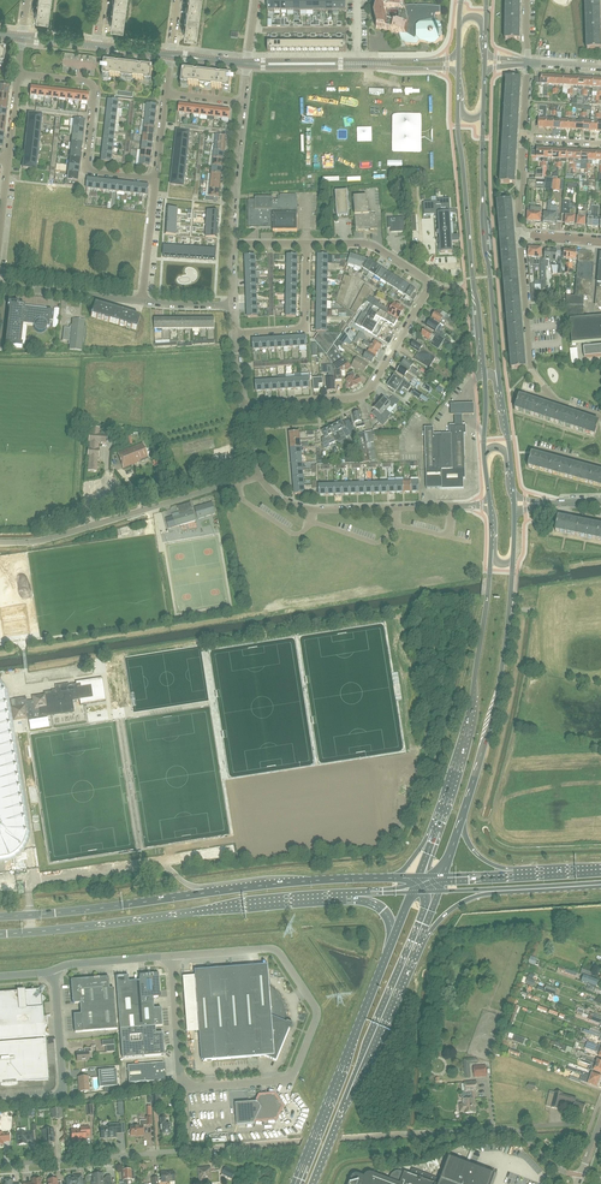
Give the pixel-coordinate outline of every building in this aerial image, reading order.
[(36,12),(35,18),(47,20),(50,0),(38,0),(36,12)] [(186,14),(198,16),(200,0),(188,0),(186,14)] [(389,3),(378,6),(374,17),(376,21),(374,23),(376,28),(404,34),(405,38),(404,38),(404,42),(406,44),(417,46),(420,42),(430,44),(435,44),(440,41),(443,40),(443,36),(441,35),(442,33),(439,24),(435,21),(435,16),(436,14),(440,14),(440,7),(436,7),(433,7),(429,6),(425,6),(421,6),(418,6),(414,6),(410,6),(406,6),(404,0),(400,0),(389,3)] [(505,20),(520,20),(520,0),(506,0),(505,20)] [(125,7),(113,5),(110,27),(122,29),(125,7)] [(600,7),(585,8),(586,29),(600,28),(600,7)] [(186,14),(183,36),(195,37),(198,16),(186,14)] [(505,41),(519,41),(520,20),(505,20),(505,41)] [(600,49),(600,28),(586,29),(587,50),(600,49)] [(105,63),(104,75),(127,78),(129,65),(124,65),(124,64),(122,63),(120,63),(120,62),(119,62),(116,62),(115,64),(105,63)] [(129,65),(127,78),(151,81),(152,70),(153,68),(142,67),(142,65),(138,65),(137,65),(136,65),(135,65),(134,65),(134,66),(129,65)] [(201,74),(201,73),(199,72),(198,72),(197,71),(194,71),(194,73),(183,72),(183,74),(182,84),(206,87),(207,74),(201,74)] [(221,74),(218,74),(217,74),(216,74),(215,74),(214,74),(213,75),(207,74),(206,87),(229,90),(231,79),(231,80),(231,77),(220,76),(221,74)] [(585,88),(585,91),(585,95),(588,95),(588,91),(589,91),(589,87),(592,87),(593,79),(585,78),(585,88)] [(506,79),(505,100),(519,100),(521,79),(506,79)] [(597,87),(600,87),(600,79),(593,79),(592,87),(592,91),(596,91),(597,87)] [(8,94),(9,87),(0,86),(0,93),(8,94)] [(37,97),(38,88),(30,87),(30,96),(37,97)] [(45,89),(38,88),(37,97),(44,97),(45,89)] [(44,97),(51,98),(52,90),(45,89),(44,97)] [(58,99),(59,90),(52,90),(51,98),(58,99)] [(58,99),(66,100),(67,91),(59,90),(58,99)] [(73,101),(74,92),(67,91),(66,100),(73,101)] [(134,101),(135,98),(133,98),(133,93),(118,91),(117,96),(115,96),(115,99),(134,101)] [(73,101),(80,101),(81,93),(74,92),(73,101)] [(81,93),(80,101),(87,102),(88,99),(88,94),(81,93)] [(108,100),(107,108),(117,109),(118,101),(108,100)] [(518,121),(519,100),(505,100),(504,121),(518,121)] [(147,104),(146,112),(156,113),(157,105),(147,104)] [(178,113),(185,114),(186,105),(179,104),(178,113)] [(194,106),(186,105),(185,114),(193,114),(194,106)] [(538,127),(546,128),(546,115),(547,106),(539,105),(539,111),(543,111),(542,115),(539,115),(538,127)] [(193,114),(200,115),(201,107),(194,106),(193,114)] [(201,107),(200,115),(207,116),(208,108),(201,107)] [(117,109),(107,108),(106,115),(116,116),(117,109)] [(207,116),(214,117),(215,109),(208,108),(207,116)] [(215,109),(214,117),(221,118),(222,109),(215,109)] [(230,110),(222,109),(221,118),(229,119),(230,110)] [(590,130),(597,131),(598,123),(598,118),(598,114),(599,110),(597,110),(597,114),(595,114),(595,118),(594,118),(593,122),(590,122),(590,130)] [(156,113),(146,112),(145,120),(155,121),(156,113)] [(575,129),(583,130),(583,113),(581,113),(581,117),(579,117),(579,120),(576,120),(576,121),(575,129)] [(41,124),(42,115),(29,114),(28,123),(41,124)] [(106,115),(106,123),(116,124),(116,116),(106,115)] [(546,128),(553,128),(554,116),(551,116),(551,115),(546,115),(546,128)] [(84,120),(74,119),(73,127),(83,128),(84,120)] [(154,128),(155,121),(145,120),(144,127),(154,128)] [(504,121),(503,142),(517,142),(518,121),(504,121)] [(40,133),(41,124),(28,123),(27,132),(40,133)] [(106,123),(105,131),(115,132),(116,124),(106,123)] [(82,136),(83,128),(73,127),(72,135),(82,136)] [(154,128),(144,127),(143,135),(153,136),(154,128)] [(115,132),(105,131),(104,138),(114,139),(115,132)] [(189,141),(190,132),(177,131),(176,140),(189,141)] [(27,132),(26,141),(39,142),(40,133),(27,132)] [(82,136),(72,135),(72,142),(81,143),(82,136)] [(143,135),(142,143),(152,144),(153,136),(143,135)] [(216,135),(215,143),(225,144),(226,137),(216,135)] [(113,147),(114,139),(104,138),(103,146),(113,147)] [(188,150),(189,141),(176,140),(175,149),(188,150)] [(38,151),(39,142),(26,141),(25,150),(38,151)] [(81,151),(81,143),(72,142),(71,150),(81,151)] [(503,142),(501,163),(516,163),(517,142),(503,142)] [(141,150),(151,151),(152,144),(142,143),(141,150)] [(214,151),(224,152),(225,144),(215,143),(212,143),(211,147),(214,147),(214,151)] [(113,147),(103,146),(102,153),(112,155),(113,147)] [(187,159),(188,150),(175,149),(174,158),(187,159)] [(543,178),(543,167),(544,167),(544,158),(544,150),(537,149),(537,157),(540,157),(540,161),(541,163),(541,168),(538,168),(537,168),(536,168),(536,169),(536,170),(536,171),(535,177),(543,178)] [(37,160),(38,151),(25,150),(24,159),(37,160)] [(71,150),(70,157),(80,158),(81,151),(71,150)] [(141,150),(141,158),(151,159),(151,151),(141,150)] [(546,167),(546,162),(547,162),(548,158),(551,158),(552,150),(544,150),(544,158),(544,167),(546,167)] [(566,159),(567,151),(559,150),(559,158),(558,167),(561,167),(561,163),(561,162),(566,162),(566,159)] [(223,160),(224,152),(214,151),(213,159),(223,160)] [(576,164),(581,164),(581,152),(574,151),(574,159),(573,171),(576,171),(576,168),(576,164)] [(588,171),(588,169),(588,160),(589,152),(581,152),(581,164),(585,164),(585,173),(588,173),(588,171)] [(596,160),(596,152),(589,152),(588,160),(588,169),(588,171),(590,172),(591,169),(591,165),(592,165),(592,160),(596,160)] [(111,162),(112,155),(102,153),(101,161),(111,162)] [(80,158),(70,157),(69,165),(79,166),(80,158)] [(141,158),(140,166),(150,167),(151,159),(141,158)] [(186,168),(187,159),(174,158),(173,167),(186,168)] [(35,169),(37,160),(24,159),(23,168),(35,169)] [(212,166),(222,167),(223,160),(213,159),(212,166)] [(500,184),(511,184),(514,184),(516,163),(501,163),(500,184)] [(78,174),(79,166),(69,165),(68,173),(78,174)] [(221,175),(222,167),(212,166),(211,174),(221,175)] [(185,177),(186,168),(173,167),(172,176),(185,177)] [(76,181),(77,181),(78,174),(68,173),(67,185),(75,186),(76,181)] [(211,181),(221,182),(221,175),(211,174),(211,181)] [(184,186),(185,177),(172,176),(171,185),(184,186)] [(552,189),(553,179),(545,178),(544,188),(552,189)] [(91,189),(94,189),(95,180),(88,179),(86,189),(91,189)] [(563,180),(558,179),(553,179),(552,191),(560,192),(561,184),(564,184),(565,181),(563,180)] [(95,180),(94,189),(102,190),(103,180),(95,180)] [(110,181),(103,180),(102,190),(106,191),(106,193),(105,198),(109,199),(109,193),(109,191),(110,181)] [(531,180),(528,180),(527,189),(530,189),(535,189),(535,185),(536,180),(531,180)] [(110,181),(109,191),(112,191),(117,192),(118,182),(110,181)] [(220,190),(221,182),(211,181),(210,189),(220,190)] [(117,192),(124,193),(126,183),(118,182),(117,192)] [(132,194),(133,184),(126,183),(124,193),(132,194)] [(136,202),(139,202),(139,197),(140,195),(141,185),(133,184),(132,194),(137,194),(136,197),(136,202)] [(148,185),(141,185),(140,195),(147,195),(148,185)] [(214,197),(219,198),(220,190),(210,189),(209,196),(205,196),(205,200),(213,201),(214,197)] [(337,216),(349,215),(347,191),(335,192),(337,216)] [(48,204),(77,206),(78,195),(49,193),(48,204)] [(297,231),(297,216),(297,195),(279,196),(280,200),(277,200),(273,200),(273,198),(255,198),(255,200),(249,200),(249,228),(256,228),(256,227),(273,227),(273,231),(297,231)] [(376,213),(369,214),(369,203),(367,203),(367,196),(354,197),(356,230),(377,229),(376,213)] [(450,213),(450,208),(450,198),(436,199),(436,201),(423,202),(424,215),(438,214),(439,224),(436,224),(436,229),(439,228),(441,253),(452,252),(452,243),(459,242),(458,237),(453,237),(453,223),(450,223),(450,213)] [(550,223),(550,214),(551,206),(550,206),(551,200),(548,200),(547,213),(544,213),(543,222),(544,223),(546,224),(546,223),(550,223)] [(564,200),(562,214),(566,215),(566,216),(565,224),(566,224),(566,225),(568,225),(569,225),(574,225),(574,224),(575,217),(574,217),(575,208),(569,207),(570,201),(564,200)] [(497,202),(499,223),(513,222),(511,201),(497,202)] [(527,221),(534,222),(535,203),(531,203),(531,206),(528,206),(528,212),(527,221)] [(535,203),(534,222),(541,222),(542,207),(535,207),(535,203)] [(551,206),(550,214),(550,223),(553,223),(553,224),(555,224),(556,224),(556,221),(562,221),(562,214),(557,214),(557,206),(551,206)] [(587,208),(583,208),(583,213),(578,212),(577,225),(578,225),(578,226),(581,226),(582,226),(584,226),(585,216),(586,216),(587,208)] [(388,218),(388,228),(390,228),(391,232),(405,232),(404,217),(388,218)] [(515,243),(513,222),(499,223),(501,244),(515,243)] [(501,244),(502,265),(517,264),(515,243),(501,244)] [(551,266),(551,260),(550,260),(551,250),(545,249),(544,260),(544,264),(540,264),(540,278),(541,290),(543,290),(547,290),(546,278),(546,267),(548,267),(548,260),(550,260),(551,266)] [(551,260),(551,266),(558,266),(557,274),(561,274),(562,267),(560,261),(560,258),(560,257),(557,257),(557,250),(551,250),(550,260),(551,260)] [(561,253),(560,257),(560,258),(563,258),(563,263),(566,264),(565,273),(568,273),(569,268),(570,251),(568,251),(567,250),(566,250),(565,251),(564,251),(564,253),(561,253)] [(573,251),(570,251),(569,268),(572,269),(573,259),(576,260),(577,252),(576,252),(575,251),(573,251)] [(566,306),(570,319),(584,318),(584,306),(584,296),(591,297),(594,265),(593,265),(594,255),(593,255),(593,253),(579,252),(577,278),(575,296),(571,296),(566,296),(566,306)] [(350,254),(347,264),(354,266),(356,260),(357,256),(350,254)] [(245,263),(255,263),(255,255),(245,255),(245,263)] [(361,267),(363,268),(367,261),(364,259),(357,256),(356,260),(354,266),(361,268),(361,267)] [(367,261),(363,268),(369,272),(374,263),(368,259),(367,261)] [(245,271),(255,271),(255,263),(245,263),(245,271)] [(369,272),(374,276),(380,267),(374,263),(369,272)] [(517,264),(502,265),(504,286),(518,285),(517,264)] [(380,267),(374,276),(380,279),(386,271),(380,267)] [(246,279),(256,278),(255,271),(245,271),(246,279)] [(392,274),(386,271),(380,279),(386,283),(392,274)] [(392,274),(386,283),(392,287),(398,278),(392,274)] [(246,286),(256,286),(256,278),(246,279),(246,286)] [(392,287),(398,291),(404,282),(398,278),(392,287)] [(404,282),(398,291),(404,295),(410,286),(404,282)] [(504,286),(506,307),(520,305),(518,285),(504,286)] [(246,294),(256,294),(256,286),(246,286),(246,294)] [(410,286),(404,295),(402,299),(401,299),(400,301),(403,303),(404,300),(407,296),(410,298),(413,301),(417,295),(414,293),(416,290),(410,286)] [(247,302),(257,301),(256,294),(246,294),(247,302)] [(394,303),(391,308),(389,307),(388,308),(380,304),(381,302),(369,295),(367,298),(366,300),(371,304),(374,306),(376,307),(380,310),(398,320),(403,311),(400,309),(402,307),(394,303)] [(247,309),(257,309),(257,301),(247,302),(247,309)] [(8,306),(9,307),(5,345),(11,345),(12,348),(11,348),(16,348),(22,348),(22,344),(21,344),(23,325),(34,326),(34,327),(35,330),(38,332),(41,333),(45,331),(47,329),(47,327),(49,327),(49,322),(52,321),(52,322),(52,317),(52,311),(48,310),(48,312),(25,309),(25,306),(19,305),(18,303),(19,303),(19,302),(15,303),(8,302),(8,306)] [(90,317),(113,323),(117,312),(108,309),(108,307),(105,306),(104,308),(94,305),(91,315),(90,317)] [(508,328),(522,326),(520,305),(506,307),(508,328)] [(394,326),(397,321),(387,315),(380,310),(376,307),(374,306),(372,310),(382,316),(381,319),(385,321),(386,323),(387,324),(388,323),(391,324),(391,326),(392,327),(394,326)] [(247,309),(247,317),(257,317),(257,309),(247,309)] [(362,313),(355,324),(372,334),(377,325),(381,319),(382,316),(372,310),(368,316),(363,313),(362,313)] [(127,315),(117,312),(113,323),(136,330),(137,329),(140,318),(130,316),(131,314),(127,313),(127,315)] [(432,318),(444,326),(445,323),(441,321),(443,318),(440,315),(435,312),(435,313),(434,313),(433,315),(433,316),(432,318)] [(446,316),(445,319),(444,320),(454,326),(456,323),(449,318),(446,316)] [(584,318),(570,319),(572,343),(600,341),(600,317),(584,318)] [(63,327),(64,327),(62,340),(61,339),(61,340),(68,341),(68,343),(70,344),(69,350),(81,351),(82,345),(83,345),(86,327),(84,326),(85,320),(72,319),(72,325),(70,325),(70,328),(63,327)] [(445,339),(444,338),(445,335),(443,333),(437,329),(440,325),(431,320),(429,320),(428,323),(428,324),(426,327),(435,332),(435,333),(445,339)] [(508,328),(510,348),(524,347),(522,326),(508,328)] [(445,339),(435,333),(433,335),(425,329),(421,335),(426,338),(425,339),(430,342),(430,344),(439,349),(445,339)] [(342,335),(338,340),(344,344),(348,338),(343,331),(341,335),(342,335)] [(357,344),(360,339),(363,334),(360,332),(354,342),(357,344)] [(314,340),(319,346),(327,355),(334,344),(338,340),(342,335),(341,335),(319,334),(314,340)] [(299,347),(302,346),(307,346),(306,336),(298,337),(299,347)] [(291,347),(291,337),(283,338),(284,348),(291,347)] [(299,347),(298,337),(291,337),(291,347),(299,347)] [(276,348),(275,338),(268,339),(268,349),(276,348)] [(284,348),(283,338),(275,338),(276,348),(284,348)] [(261,349),(260,339),(252,340),(253,350),(261,349)] [(268,349),(268,339),(260,339),(261,349),(268,349)] [(338,340),(334,344),(342,355),(345,351),(341,348),(344,344),(338,340)] [(368,340),(366,343),(379,351),(383,346),(375,341),(373,344),(371,342),(369,340),(369,341),(368,340)] [(414,359),(425,366),(429,368),(436,358),(421,349),(422,346),(414,341),(411,347),(419,352),(414,359)] [(366,343),(365,342),(363,344),(366,346),(365,346),(367,347),(370,349),(368,351),(376,356),(379,351),(366,343)] [(334,344),(327,355),(332,363),(333,365),(334,370),(335,374),(335,376),(333,376),(334,379),(335,379),(335,381),(342,380),(341,370),(350,365),(347,363),(342,355),(334,344)] [(584,348),(584,357),(600,355),(600,346),(584,348)] [(511,369),(525,368),(524,347),(510,348),(511,369)] [(372,363),(375,357),(363,350),(361,353),(365,355),(364,358),(372,363)] [(464,354),(459,351),(453,361),(458,364),(464,354)] [(364,371),(368,365),(357,358),(352,365),(358,369),(359,368),(364,371)] [(412,366),(414,364),(406,359),(401,365),(409,371),(410,369),(412,370),(411,372),(418,378),(420,375),(417,373),(418,370),(412,366)] [(333,365),(332,363),(322,365),(323,373),(328,373),(328,377),(327,377),(328,391),(334,391),(334,379),(333,376),(335,376),(335,374),(334,370),(333,365)] [(408,371),(401,367),(397,372),(412,381),(410,384),(417,389),(419,386),(416,383),(418,381),(414,378),(414,379),(407,374),(408,371)] [(350,388),(351,388),(358,384),(362,382),(359,377),(355,379),(354,376),(355,375),(353,371),(347,374),(349,378),(346,380),(348,383),(347,384),(346,385),(347,388),(349,388),(350,388)] [(392,380),(390,383),(387,386),(391,389),(390,389),(394,392),(395,391),(396,392),(401,384),(403,386),(403,387),(408,391),(411,385),(404,380),(402,382),(394,376),(394,377),(393,376),(391,379),(392,380)] [(302,388),(301,378),(294,379),(294,389),(302,388)] [(302,388),(309,388),(309,378),(301,378),(302,388)] [(313,379),(314,391),(323,390),(322,378),(313,379)] [(278,380),(279,390),(287,389),(286,379),(278,380)] [(294,389),(294,379),(286,379),(287,389),(294,389)] [(271,390),(271,380),(263,381),(264,391),(271,390)] [(279,390),(278,380),(271,380),(271,390),(279,390)] [(264,391),(263,381),(255,381),(256,391),(264,391)] [(418,399),(422,394),(416,389),(412,394),(418,399)] [(424,395),(421,399),(428,404),(431,400),(424,395)] [(400,401),(393,396),(388,402),(382,397),(377,402),(390,413),(386,410),(390,406),(392,408),(395,404),(397,405),(400,401)] [(515,409),(535,416),(539,402),(529,399),(519,396),(515,409)] [(373,407),(379,413),(376,417),(377,418),(376,420),(383,426),(388,420),(388,418),(387,417),(390,413),(377,402),(373,407)] [(559,409),(539,402),(535,416),(555,423),(559,409)] [(469,404),(450,405),(450,416),(454,416),(455,425),(463,425),(463,416),(469,416),(474,415),(474,404),(469,404)] [(555,423),(574,429),(579,416),(559,409),(555,423)] [(364,421),(363,421),(361,421),(360,412),(353,414),(354,423),(353,423),(354,428),(365,426),(364,421)] [(594,436),(598,425),(599,422),(579,416),(574,429),(594,436)] [(348,427),(344,429),(341,422),(335,425),(341,437),(343,440),(346,438),(346,437),(350,435),(349,431),(354,429),(351,417),(345,420),(348,427)] [(341,437),(335,425),(328,429),(332,435),(334,440),(337,439),(339,443),(339,442),(343,440),(341,437)] [(449,425),(449,434),(449,435),(464,434),(466,434),(466,425),(449,425)] [(106,443),(107,434),(99,434),(99,428),(91,427),(90,433),(89,433),(88,441),(90,442),(89,448),(88,447),(88,456),(89,456),(88,470),(96,471),(97,456),(98,457),(99,448),(98,448),(98,442),(106,443)] [(464,434),(449,435),(449,434),(434,435),(434,428),(425,428),(426,489),(438,488),(440,489),(464,489),(463,479),(465,479),(464,434)] [(322,438),(322,444),(325,449),(330,446),(329,444),(335,441),(334,440),(332,435),(328,429),(322,432),(325,437),(322,438)] [(290,440),(300,439),(299,431),(289,432),(290,440)] [(371,431),(368,432),(357,434),(362,462),(370,461),(371,462),(377,462),(374,447),(371,431)] [(290,448),(301,447),(300,439),(290,440),(290,448)] [(140,462),(148,458),(142,443),(117,453),(123,468),(140,461),(140,462)] [(291,456),(301,455),(301,447),(290,448),(291,456)] [(178,448),(168,450),(170,457),(180,454),(178,448)] [(528,467),(548,472),(552,459),(532,453),(528,467)] [(292,463),(302,462),(301,455),(291,456),(292,463)] [(552,459),(548,472),(569,478),(572,464),(552,459)] [(293,471),(303,470),(302,462),(292,463),(293,471)] [(569,478),(589,483),(593,470),(572,464),(569,478)] [(293,479),(303,478),(303,470),(293,471),(293,479)] [(593,470),(589,483),(600,487),(600,472),(593,470)] [(294,486),(304,485),(303,478),(293,479),(294,486)] [(396,492),(396,482),(388,483),(388,493),(396,492)] [(404,492),(403,482),(396,482),(396,492),(404,492)] [(411,492),(411,482),(406,482),(403,482),(404,492),(411,492)] [(365,493),(365,483),(357,484),(358,494),(365,493)] [(373,493),(373,483),(365,483),(365,493),(373,493)] [(381,493),(380,483),(373,483),(373,493),(381,493)] [(388,493),(388,483),(380,483),(381,493),(388,493)] [(342,494),(342,484),(334,485),(334,494),(342,494)] [(350,494),(349,484),(342,484),(342,494),(350,494)] [(358,494),(357,484),(349,484),(350,494),(358,494)] [(294,486),(295,494),(305,493),(304,485),(294,486)] [(327,495),(326,485),(319,485),(319,495),(327,495)] [(334,494),(334,485),(326,485),(327,495),(334,494)] [(175,526),(195,520),(192,508),(189,506),(191,505),(190,502),(177,506),(178,512),(172,514),(173,517),(175,526)] [(215,513),(212,503),(212,502),(195,507),(198,518),(215,513)] [(555,531),(576,535),(578,521),(558,517),(555,531)] [(599,525),(578,521),(576,535),(596,539),(599,525)] [(14,734),(8,693),(5,689),(3,685),(2,684),(1,683),(0,682),(0,787),(6,825),(8,841),(0,843),(0,865),(10,863),(15,860),(20,857),(24,852),(27,847),(29,842),(30,836),(14,734)] [(27,718),(28,718),(29,717),(29,718),(44,716),(57,714),(66,712),(73,711),(71,701),(72,701),(84,699),(93,698),(91,685),(83,686),(81,686),(80,683),(69,685),(69,683),(55,685),(56,690),(52,690),(52,691),(52,693),(50,694),(46,695),(45,694),(44,694),(32,696),(33,700),(27,701),(26,697),(14,699),(15,703),(18,703),(18,706),(16,707),(12,707),(14,720),(27,718)] [(195,976),(200,1032),(202,1061),(248,1057),(258,1057),(262,1056),(265,1056),(276,1061),(290,1029),(291,1029),(292,1027),(293,1024),(287,1021),(287,1022),(285,1022),(285,1020),(285,1018),(285,1016),(285,1014),(285,1012),(284,1011),(284,1009),(283,1007),(282,1005),(282,1004),(281,1002),(280,1001),(280,1000),(279,999),(278,997),(277,996),(275,994),(274,993),(273,992),(271,990),(270,989),(268,965),(256,966),(240,967),(220,969),(205,970),(195,971),(195,976)] [(582,968),(580,974),(593,979),(595,973),(582,968)] [(143,1027),(155,1026),(162,1026),(161,1008),(154,1008),(153,1003),(153,1000),(153,998),(160,997),(158,973),(139,975),(139,981),(136,981),(129,981),(128,976),(116,977),(118,1001),(120,1029),(143,1027)] [(599,981),(584,975),(581,982),(596,988),(599,981)] [(200,1032),(195,976),(189,977),(184,977),(188,1033),(193,1033),(200,1032)] [(75,1032),(117,1029),(114,988),(109,989),(109,977),(71,980),(73,1004),(80,1003),(81,1014),(73,1014),(75,1032)] [(558,989),(547,985),(545,991),(556,995),(558,989)] [(44,1025),(42,1001),(45,998),(32,987),(29,990),(0,993),(0,1040),(45,1037),(44,1025)] [(155,1030),(155,1026),(143,1027),(120,1029),(122,1058),(161,1055),(164,1051),(163,1033),(156,1033),(155,1030)] [(599,1035),(586,1030),(585,1033),(591,1035),(598,1038),(600,1039),(600,1036),(599,1035)] [(514,1035),(512,1041),(523,1045),(525,1039),(514,1035)] [(48,1080),(45,1040),(0,1044),(0,1084),(48,1080)] [(114,1040),(102,1041),(102,1046),(106,1046),(106,1052),(115,1052),(114,1040)] [(600,1051),(600,1048),(598,1047),(598,1045),(587,1041),(586,1046),(600,1051)] [(555,1042),(554,1045),(562,1048),(561,1050),(565,1052),(568,1046),(555,1042)] [(586,1048),(600,1053),(598,1056),(600,1057),(600,1051),(586,1046),(585,1048),(586,1048)] [(570,1047),(567,1058),(576,1060),(577,1057),(573,1056),(575,1048),(570,1047)] [(84,1052),(76,1053),(77,1061),(89,1060),(88,1052),(91,1052),(91,1048),(84,1049),(84,1052)] [(463,1059),(465,1078),(469,1077),(468,1063),(477,1063),(476,1058),(463,1059)] [(581,1059),(600,1067),(600,1060),(598,1059),(597,1062),(586,1058),(585,1060),(581,1059)] [(581,1059),(580,1061),(595,1067),(593,1070),(600,1073),(600,1067),(581,1059)] [(128,1066),(129,1083),(165,1080),(165,1073),(163,1073),(163,1070),(164,1070),(164,1063),(128,1066)] [(473,1067),(474,1077),(485,1076),(484,1066),(473,1067)] [(567,1069),(599,1081),(600,1076),(600,1075),(592,1072),(592,1073),(579,1068),(578,1070),(568,1066),(567,1069)] [(98,1071),(98,1074),(99,1087),(104,1087),(115,1086),(117,1086),(116,1069),(98,1071)] [(567,1069),(582,1075),(580,1080),(588,1083),(597,1087),(599,1081),(567,1069)] [(78,1077),(79,1091),(89,1090),(88,1076),(78,1077)] [(462,1092),(463,1100),(463,1104),(459,1104),(460,1112),(464,1112),(464,1113),(475,1112),(473,1091),(477,1091),(476,1081),(464,1082),(465,1092),(462,1092)] [(279,1092),(286,1095),(289,1088),(282,1085),(279,1092)] [(547,1102),(546,1106),(551,1107),(559,1109),(561,1101),(574,1105),(573,1109),(583,1113),(585,1105),(579,1103),(580,1101),(576,1100),(576,1099),(576,1098),(563,1094),(563,1093),(555,1091),(555,1092),(550,1091),(550,1092),(549,1094),(547,1102)] [(236,1103),(218,1105),(219,1126),(237,1125),(254,1124),(255,1120),(276,1119),(282,1106),(274,1094),(270,1095),(260,1095),(247,1096),(248,1102),(240,1103),(236,1103)] [(52,1118),(55,1117),(55,1118),(62,1118),(62,1108),(50,1109),(51,1113),(52,1118)] [(163,1134),(167,1134),(167,1135),(169,1135),(170,1134),(170,1129),(172,1129),(172,1125),(170,1125),(170,1124),(166,1124),(165,1117),(160,1118),(161,1130),(162,1130),(163,1134)] [(109,1127),(101,1128),(101,1138),(116,1137),(115,1133),(121,1133),(120,1124),(109,1125),(109,1127)] [(128,1133),(129,1134),(131,1134),(131,1136),(139,1135),(139,1136),(144,1136),(143,1126),(130,1126),(130,1130),(129,1130),(128,1131),(128,1133)] [(71,1130),(72,1141),(86,1140),(86,1136),(90,1136),(89,1127),(80,1127),(81,1129),(71,1130)] [(54,1137),(55,1137),(55,1132),(54,1133),(53,1129),(42,1130),(43,1143),(54,1142),(54,1137)] [(33,1132),(26,1133),(26,1132),(17,1132),(18,1144),(27,1144),(27,1140),(29,1140),(34,1140),(33,1132)] [(0,1133),(0,1146),(1,1146),(1,1145),(3,1145),(3,1141),(10,1141),(9,1133),(2,1134),(2,1133),(0,1133)] [(373,1173),(372,1173),(370,1172),(368,1172),(367,1173),(365,1174),(364,1176),(359,1174),(357,1174),(355,1174),(353,1175),(352,1176),(351,1178),(348,1183),(490,1183),(494,1174),(449,1157),(441,1179),(412,1168),(410,1174),(404,1172),(402,1171),(399,1170),(396,1171),(393,1172),(391,1174),(390,1177),(389,1179),(373,1173)] [(236,1172),(226,1166),(222,1173),(232,1179),(236,1172)] [(208,1180),(208,1183),(220,1183),(220,1175),(211,1176),(210,1167),(198,1168),(200,1181),(208,1180)] [(119,1182),(119,1183),(127,1183),(127,1180),(134,1179),(134,1171),(131,1171),(131,1169),(123,1170),(124,1181),(119,1182)] [(175,1181),(174,1172),(166,1172),(166,1171),(160,1172),(161,1178),(158,1178),(158,1177),(152,1178),(152,1183),(158,1183),(158,1181),(161,1181),(162,1182),(175,1181)] [(89,1175),(93,1175),(94,1182),(91,1182),(92,1183),(111,1183),(111,1180),(111,1182),(107,1182),(107,1181),(103,1181),(103,1180),(102,1174),(101,1173),(99,1173),(98,1174),(89,1175)] [(81,1175),(76,1176),(76,1177),(72,1178),(71,1177),(69,1177),(68,1178),(67,1178),(67,1183),(82,1183),(81,1175)]
